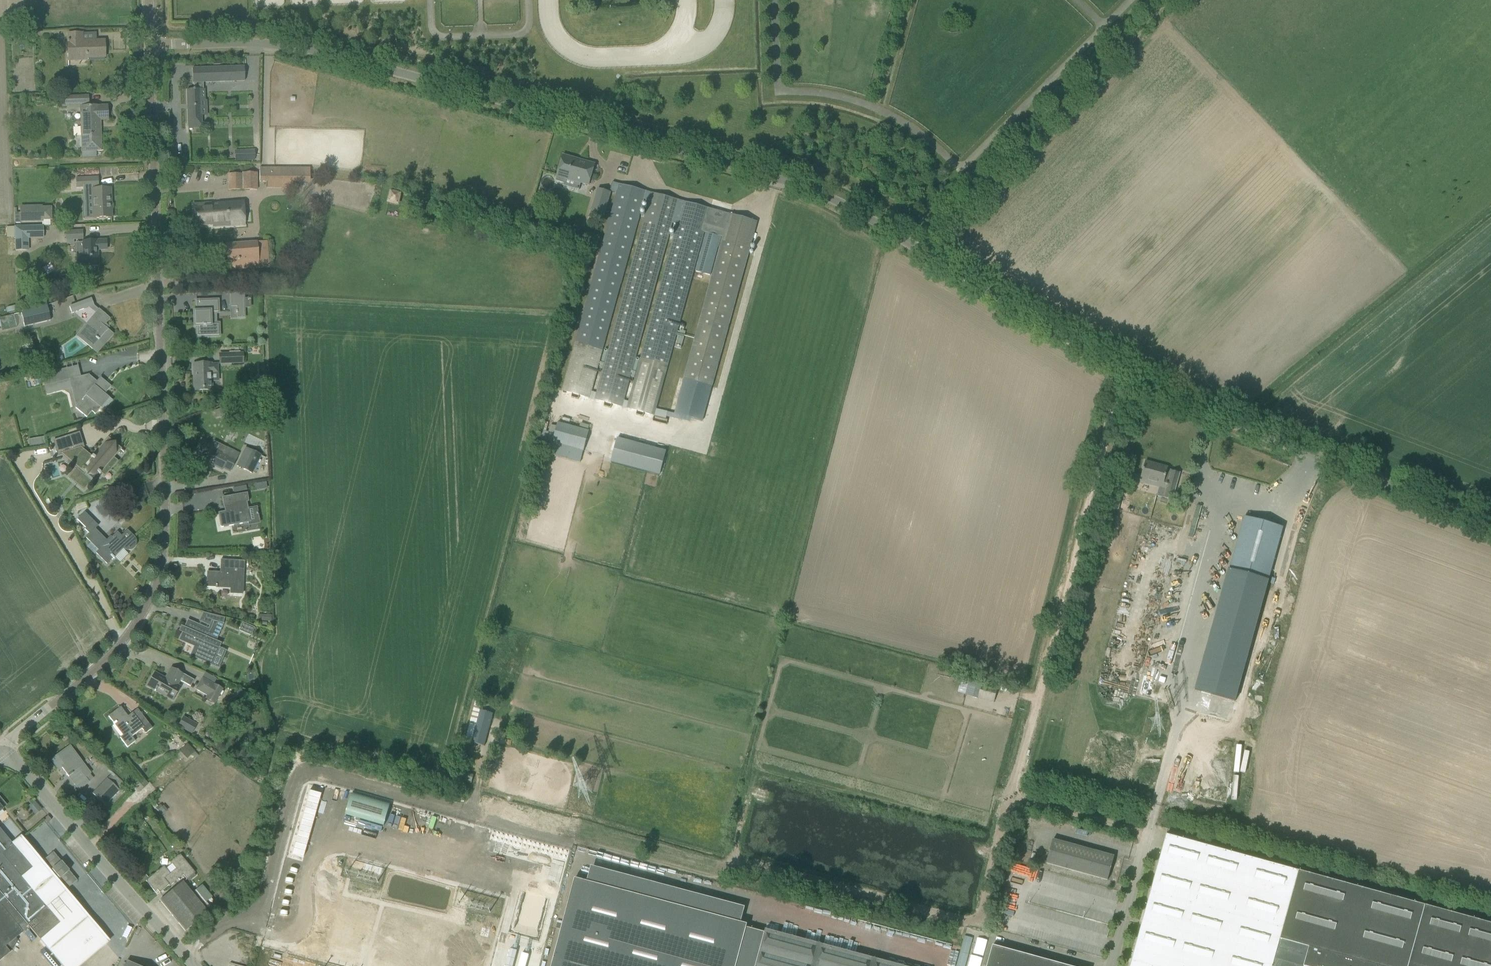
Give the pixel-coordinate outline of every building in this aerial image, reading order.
[(10,28),(10,38),(23,37),(22,27),(10,28)] [(67,41),(68,60),(86,60),(86,58),(105,57),(104,41),(86,41),(85,43),(82,43),(82,33),(68,33),(69,41),(67,41)] [(194,88),(186,89),(187,129),(203,128),(202,115),(202,99),(205,99),(204,89),(203,89),(203,83),(245,82),(244,67),(192,68),(193,83),(194,83),(194,88)] [(60,107),(66,107),(66,105),(81,104),(83,152),(102,151),(101,135),(99,135),(99,126),(96,126),(96,119),(107,119),(107,106),(98,107),(98,106),(89,106),(88,97),(60,98),(60,107)] [(254,150),(246,151),(247,161),(255,161),(254,150)] [(557,181),(562,182),(563,181),(564,178),(588,185),(594,164),(578,159),(578,161),(574,160),(574,158),(563,155),(557,176),(556,179),(557,181)] [(259,168),(259,181),(267,181),(267,188),(295,188),(295,183),(295,168),(259,168)] [(228,190),(256,190),(256,173),(242,173),(242,174),(228,174),(228,190)] [(92,189),(93,219),(111,218),(110,188),(98,188),(98,177),(76,178),(76,188),(77,188),(92,187),(92,189)] [(575,347),(562,391),(588,398),(601,354),(643,201),(643,198),(645,191),(619,184),(612,182),(610,190),(617,192),(617,194),(575,347)] [(597,189),(591,211),(604,215),(610,193),(597,189)] [(648,199),(594,400),(622,407),(672,223),(677,225),(684,201),(645,191),(643,198),(648,199)] [(388,194),(386,204),(388,205),(396,206),(399,197),(390,195),(388,194)] [(677,225),(627,408),(653,415),(665,374),(703,232),(706,233),(695,271),(710,275),(721,237),(722,237),(683,379),(711,387),(756,221),(729,214),(727,223),(707,218),(710,208),(684,201),(677,225)] [(193,206),(195,227),(213,225),(212,222),(230,221),(231,226),(244,225),(242,202),(193,206)] [(16,208),(14,208),(14,222),(20,222),(42,222),(42,226),(43,226),(50,225),(50,220),(52,220),(51,207),(42,207),(42,205),(20,206),(20,212),(16,212),(16,208)] [(591,213),(589,220),(599,223),(601,216),(591,213)] [(42,226),(14,226),(15,251),(29,251),(28,238),(43,238),(43,226),(42,226)] [(65,230),(65,238),(82,239),(82,231),(65,230)] [(81,243),(76,243),(77,267),(98,266),(98,256),(97,256),(97,250),(106,249),(106,240),(97,241),(81,241),(81,243)] [(225,245),(227,271),(268,267),(266,241),(225,245)] [(244,318),(243,293),(230,293),(231,307),(237,307),(237,311),(236,311),(236,313),(237,313),(237,318),(244,318)] [(210,324),(209,312),(218,312),(217,301),(196,301),(196,312),(194,312),(195,326),(197,325),(197,336),(218,335),(218,324),(210,324)] [(31,309),(20,311),(24,327),(51,320),(46,302),(30,305),(31,309)] [(80,303),(69,307),(72,314),(83,310),(80,303)] [(99,310),(77,335),(98,353),(113,335),(107,330),(109,327),(105,324),(109,319),(99,310)] [(1,329),(16,326),(14,314),(0,317),(0,324),(1,329)] [(243,354),(224,354),(225,363),(243,363),(243,354)] [(195,377),(194,377),(194,391),(195,391),(195,389),(202,389),(211,389),(211,382),(211,373),(218,373),(218,363),(212,363),(212,362),(211,362),(211,364),(200,364),(195,364),(195,377)] [(37,376),(39,387),(64,381),(61,370),(37,376)] [(101,378),(94,385),(87,379),(90,375),(89,375),(67,380),(67,381),(76,388),(80,403),(75,408),(76,408),(87,417),(97,405),(101,409),(102,408),(100,406),(107,397),(109,398),(110,398),(105,394),(111,387),(101,378)] [(222,408),(214,411),(216,417),(225,413),(222,408)] [(583,451),(589,431),(557,422),(552,443),(583,451)] [(69,435),(53,441),(58,456),(63,454),(86,474),(93,480),(98,474),(99,475),(101,473),(100,473),(101,472),(103,474),(114,461),(112,459),(120,449),(123,451),(108,439),(109,437),(102,445),(92,456),(82,448),(74,451),(69,435)] [(39,438),(37,442),(38,446),(45,445),(44,437),(39,438)] [(197,450),(195,454),(205,459),(204,461),(222,470),(223,468),(230,472),(238,456),(239,453),(225,446),(223,448),(222,451),(211,445),(212,444),(202,439),(201,442),(198,448),(197,447),(196,449),(197,450)] [(251,473),(260,455),(246,448),(242,456),(249,459),(244,469),(251,473)] [(1145,461),(1139,482),(1149,484),(1159,487),(1157,495),(1171,499),(1178,471),(1168,468),(1145,461)] [(250,522),(247,502),(248,501),(247,493),(222,497),(224,507),(227,507),(227,511),(218,512),(221,527),(250,522)] [(1172,765),(1207,775),(1226,707),(1235,675),(1261,580),(1266,581),(1281,528),(1240,517),(1225,513),(1223,522),(1204,590),(1215,593),(1213,599),(1218,600),(1200,666),(1191,698),(1172,765)] [(135,539),(134,538),(127,531),(121,537),(117,533),(118,533),(117,532),(107,542),(95,529),(86,537),(99,550),(96,553),(107,564),(113,558),(114,557),(113,557),(123,547),(124,549),(125,549),(126,549),(127,550),(128,550),(130,550),(131,549),(132,549),(133,548),(134,548),(134,547),(135,546),(135,545),(136,544),(136,543),(136,542),(136,541),(135,540),(135,539)] [(230,593),(242,594),(244,560),(220,560),(220,572),(207,572),(206,587),(215,587),(215,588),(216,589),(217,587),(230,588),(230,593)] [(180,640),(195,646),(191,655),(211,664),(220,644),(215,642),(223,623),(211,620),(211,621),(212,621),(209,630),(188,621),(180,640)] [(251,636),(254,628),(242,622),(239,630),(251,636)] [(154,690),(154,691),(155,692),(156,690),(172,699),(179,687),(176,685),(179,680),(190,686),(194,680),(171,667),(165,679),(154,672),(147,686),(154,690)] [(207,696),(213,684),(202,678),(195,689),(207,696)] [(994,699),(997,688),(982,684),(979,695),(994,699)] [(492,713),(479,710),(481,702),(475,700),(473,709),(465,742),(484,746),(492,713)] [(137,709),(127,716),(121,707),(109,716),(113,723),(123,735),(120,738),(127,747),(135,741),(131,736),(141,729),(145,733),(152,728),(137,709)] [(190,722),(184,731),(191,735),(196,726),(190,722)] [(51,760),(58,770),(61,767),(68,777),(70,776),(79,789),(89,782),(85,777),(90,773),(70,746),(51,760)] [(187,759),(190,756),(193,760),(198,756),(191,748),(187,751),(183,746),(179,750),(187,759)] [(455,780),(471,784),(473,775),(458,771),(455,780)] [(310,775),(312,782),(318,781),(316,773),(310,775)] [(95,792),(107,804),(121,789),(109,777),(95,792)] [(162,805),(157,810),(162,815),(167,811),(162,805)] [(29,927),(40,940),(62,965),(78,965),(107,942),(79,908),(61,923),(47,907),(65,892),(60,886),(67,881),(51,862),(44,867),(40,862),(27,873),(21,866),(27,861),(13,845),(0,829),(0,893),(29,927)] [(1277,949),(1305,957),(1303,965),(1490,965),(1490,924),(1165,835),(1129,965),(1272,965),(1277,949)] [(1045,864),(1107,880),(1114,857),(1052,840),(1045,864)] [(146,881),(154,891),(156,889),(159,893),(168,885),(169,886),(183,875),(186,879),(195,873),(180,854),(170,862),(172,864),(165,869),(163,866),(146,881)] [(551,965),(902,965),(777,933),(765,929),(764,932),(746,928),(747,924),(574,878),(551,965)] [(160,900),(185,931),(208,912),(183,881),(160,900)] [(201,885),(195,890),(200,896),(206,891),(201,885)] [(29,927),(0,893),(0,961),(10,953),(7,949),(9,947),(12,949),(18,940),(16,938),(23,932),(29,927)] [(965,935),(961,951),(968,954),(972,937),(965,935)] [(986,965),(999,965),(1003,948),(992,945),(986,965)] [(999,965),(1011,965),(1015,952),(1003,948),(999,965)] [(957,965),(965,965),(968,954),(960,952),(957,965)] [(1011,965),(1023,965),(1026,955),(1015,952),(1011,965)] [(1023,965),(1036,965),(1038,958),(1026,955),(1023,965)] [(1036,965),(1048,965),(1049,961),(1038,958),(1036,965)]
